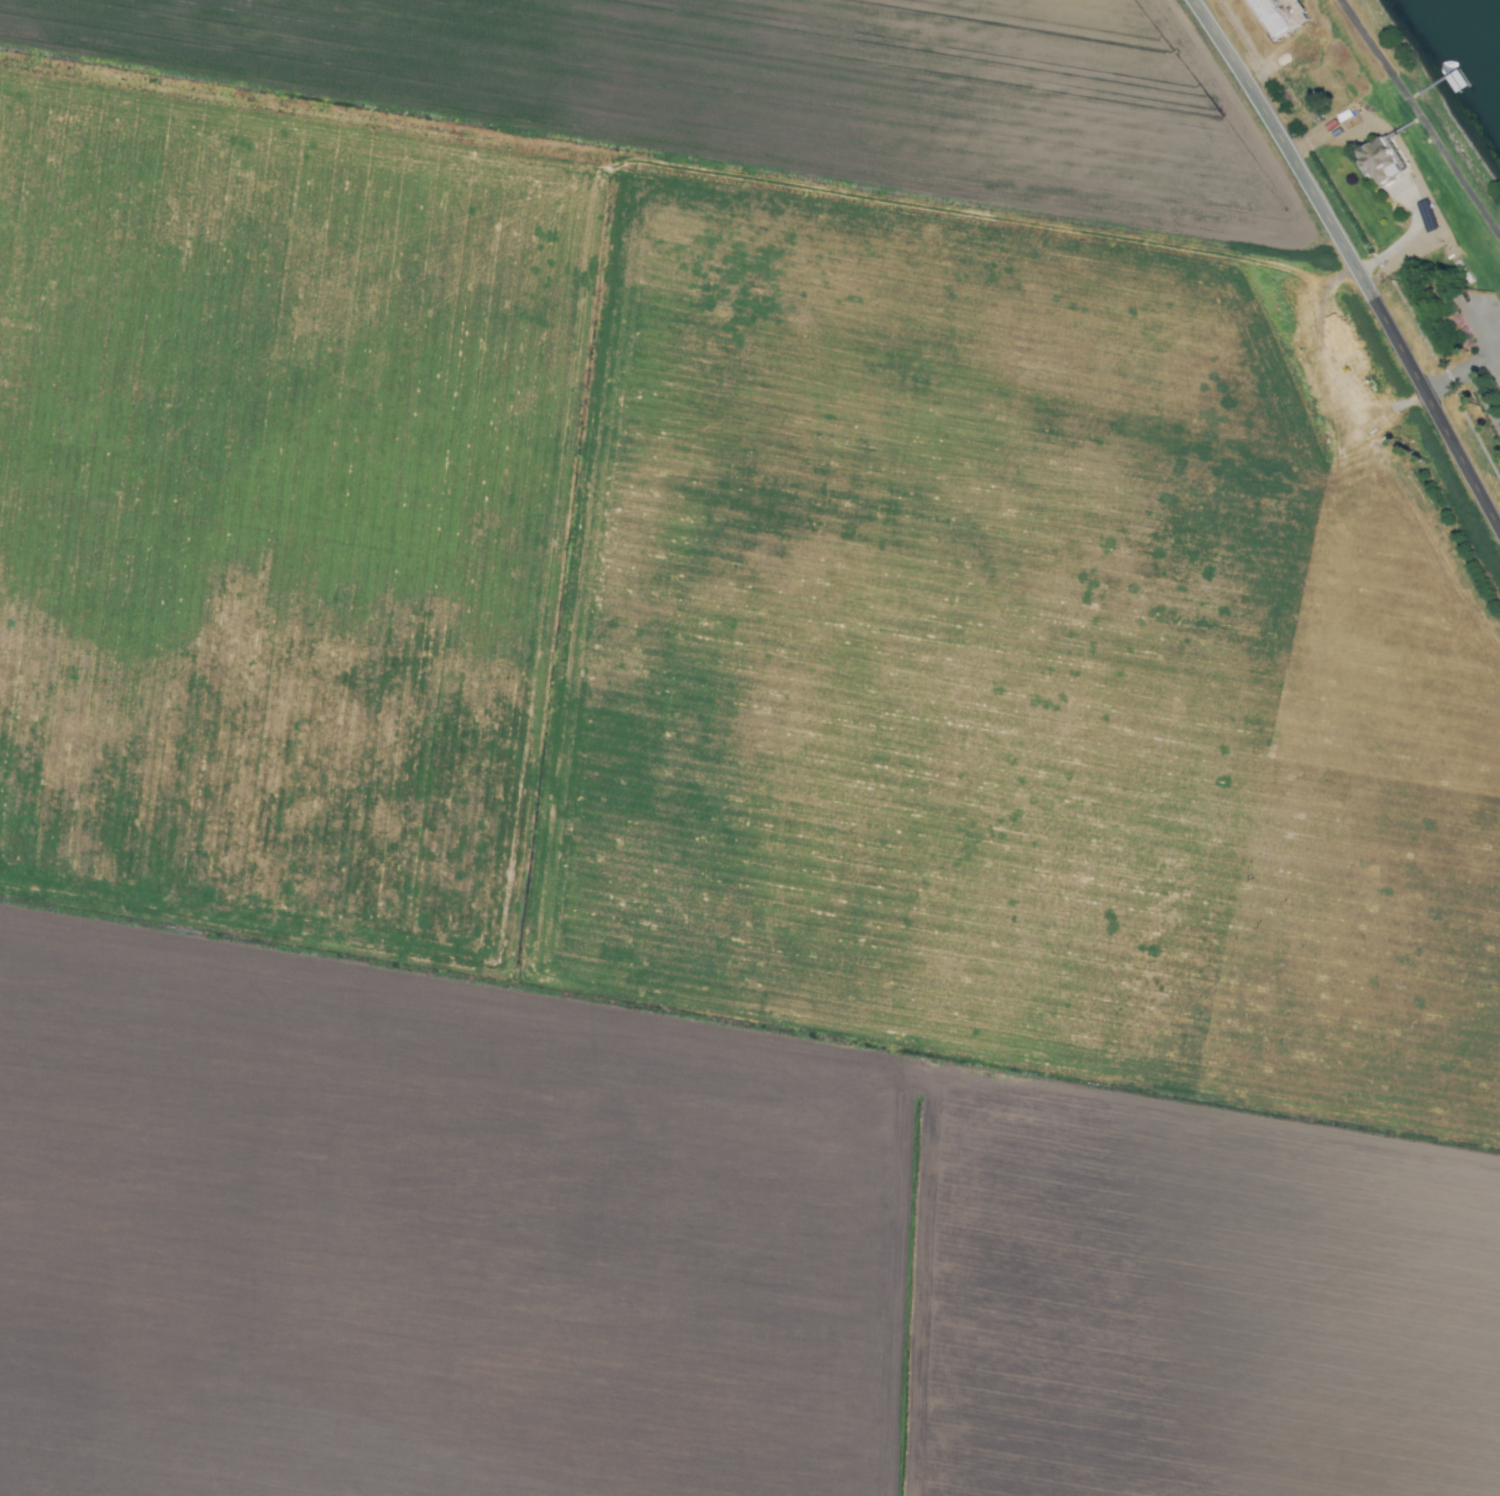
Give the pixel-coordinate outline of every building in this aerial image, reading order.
[(1289,28),(1281,15),(1295,6),(1292,0),(1247,0),(1271,39),(1289,28)] [(1355,163),(1364,179),(1370,175),(1375,184),(1393,174),(1387,163),(1391,161),(1378,138),(1353,153),(1358,161),(1355,163)]
